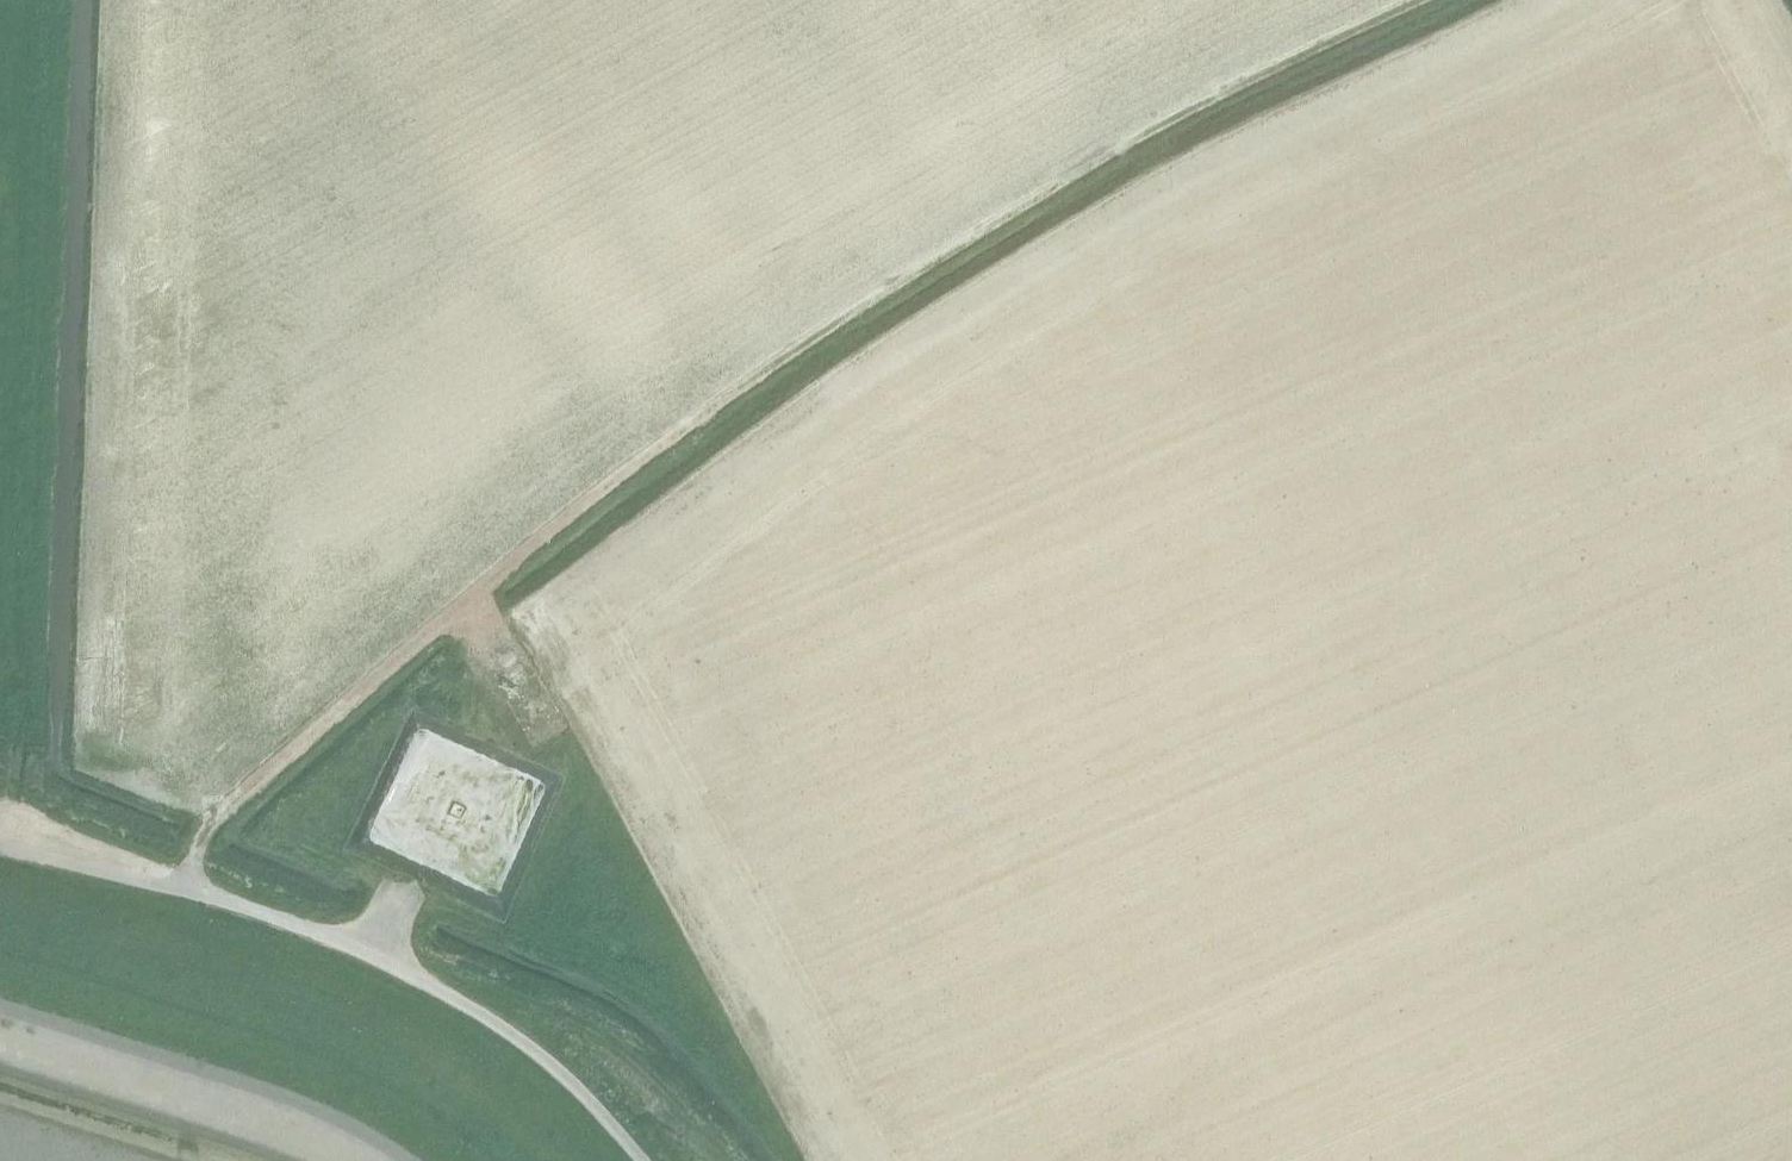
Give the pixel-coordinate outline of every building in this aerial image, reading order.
[(410,834),(514,877),(556,775),(533,774),(528,786),(510,785),(491,830),(464,819),(471,819),(412,795),(414,741),(383,815),(383,820),(417,834),(410,834)]
